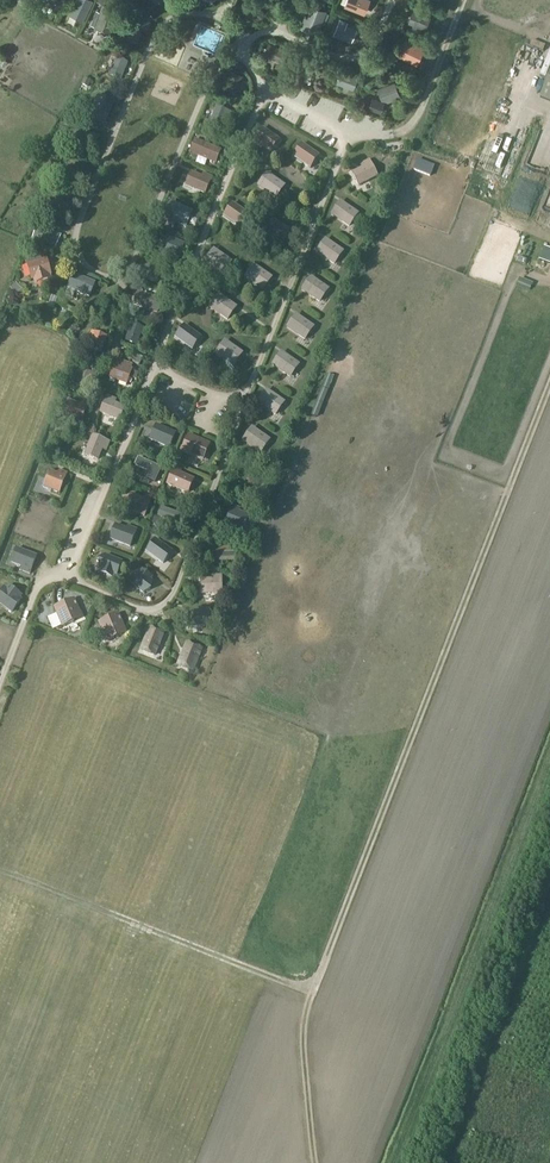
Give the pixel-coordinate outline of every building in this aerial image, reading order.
[(70,13),(84,20),(93,0),(77,0),(70,13)] [(241,11),(258,19),(263,7),(253,3),(255,0),(247,0),(241,11)] [(341,3),(345,5),(345,7),(365,15),(370,2),(371,0),(342,0),(341,3)] [(104,5),(96,26),(110,31),(118,10),(104,5)] [(311,6),(303,26),(318,32),(322,21),(325,23),(329,13),(311,6)] [(414,10),(410,22),(414,24),(413,29),(422,32),(424,27),(428,28),(432,16),(414,10)] [(341,19),(335,35),(352,42),(357,29),(348,25),(349,22),(341,19)] [(414,46),(405,42),(399,57),(416,64),(424,45),(416,42),(414,46)] [(290,67),(295,54),(267,44),(262,57),(290,67)] [(304,56),(299,69),(317,76),(322,63),(304,56)] [(117,58),(111,74),(122,79),(124,75),(121,74),(126,62),(117,58)] [(244,74),(232,70),(225,88),(237,93),(244,74)] [(340,71),(336,83),(353,90),(358,77),(340,71)] [(540,97),(549,101),(549,71),(540,97)] [(373,98),(370,108),(381,113),(384,104),(385,104),(401,98),(396,84),(395,83),(378,89),(378,90),(382,101),(379,100),(373,98)] [(107,124),(116,102),(101,96),(92,118),(107,124)] [(225,133),(233,113),(218,107),(210,127),(225,133)] [(263,126),(254,140),(273,153),(282,139),(263,126)] [(193,153),(215,162),(220,149),(198,140),(193,153)] [(303,142),(293,156),(312,169),(322,154),(303,142)] [(359,187),(378,178),(371,163),(352,173),(359,187)] [(71,169),(65,183),(83,191),(89,177),(77,172),(78,170),(72,167),(71,169)] [(203,176),(192,172),(187,186),(207,194),(214,177),(205,173),(203,176)] [(268,172),(258,186),(277,199),(287,184),(268,172)] [(59,198),(53,211),(68,218),(75,205),(59,198)] [(342,200),(332,214),(351,227),(360,213),(342,200)] [(164,218),(187,229),(195,211),(171,201),(164,218)] [(233,201),(224,215),(243,228),(252,214),(233,201)] [(273,217),(263,231),(282,244),(292,230),(273,217)] [(169,236),(161,254),(171,258),(169,261),(177,264),(184,247),(186,244),(169,236)] [(327,238),(317,252),(336,265),(345,251),(327,238)] [(215,248),(205,262),(224,275),(234,261),(215,248)] [(44,255),(27,259),(29,264),(33,280),(53,275),(49,259),(45,260),(44,255)] [(255,264),(245,278),(264,291),(274,277),(255,264)] [(68,289),(65,296),(73,299),(76,292),(91,298),(97,283),(90,280),(74,274),(68,289)] [(312,275),(302,289),(321,302),(331,288),(312,275)] [(138,291),(134,303),(159,313),(163,300),(164,297),(158,294),(157,298),(138,291)] [(220,293),(210,308),(229,320),(238,306),(220,293)] [(297,313),(288,327),(306,340),(316,326),(297,313)] [(185,323),(175,337),(194,350),(203,336),(185,323)] [(132,324),(126,342),(140,347),(144,336),(147,337),(149,330),(146,329),(132,324)] [(93,337),(89,350),(103,354),(108,336),(92,331),(90,336),(93,337)] [(226,339),(216,353),(235,366),(245,352),(226,339)] [(282,351),(273,365),(291,378),(301,364),(282,351)] [(136,354),(133,361),(140,364),(143,358),(136,354)] [(113,367),(109,377),(128,384),(132,371),(133,369),(131,368),(132,365),(115,359),(114,362),(113,367)] [(268,389),(258,403),(277,416),(287,402),(268,389)] [(117,398),(106,394),(100,412),(120,420),(126,406),(115,401),(117,398)] [(69,401),(63,419),(69,422),(81,426),(90,402),(83,400),(81,405),(69,401)] [(156,424),(150,439),(170,447),(176,433),(156,424)] [(253,426),(243,440),(262,453),(272,439),(253,426)] [(181,452),(204,461),(211,443),(189,433),(181,452)] [(100,462),(108,441),(94,436),(86,457),(100,462)] [(147,478),(155,482),(162,467),(138,456),(135,465),(150,472),(147,478)] [(182,470),(175,467),(168,484),(189,493),(194,480),(180,474),(182,470)] [(50,470),(44,487),(60,493),(68,473),(59,469),(58,473),(50,470)] [(267,487),(248,477),(244,484),(264,494),(267,487)] [(143,497),(131,492),(124,508),(145,516),(153,496),(145,493),(143,497)] [(234,506),(226,525),(243,531),(249,516),(239,512),(240,508),(234,506)] [(163,507),(160,516),(175,522),(184,525),(188,516),(179,513),(163,507)] [(115,524),(109,539),(130,546),(137,529),(130,526),(128,530),(115,524)] [(156,539),(147,551),(164,563),(172,551),(156,539)] [(225,545),(213,546),(213,561),(236,561),(235,541),(225,541),(225,545)] [(16,550),(10,563),(21,567),(20,569),(31,573),(37,558),(16,550)] [(105,556),(100,560),(101,568),(100,568),(108,572),(107,575),(112,577),(114,574),(117,576),(123,562),(106,555),(105,556)] [(139,570),(129,581),(144,593),(144,592),(151,589),(152,582),(153,581),(146,576),(148,573),(143,570),(141,572),(139,570)] [(212,579),(200,579),(200,594),(223,593),(222,574),(211,575),(212,579)] [(0,595),(0,603),(13,612),(21,600),(19,598),(21,595),(9,587),(7,590),(5,588),(0,595)] [(54,607),(62,627),(83,618),(75,598),(54,607)] [(199,611),(187,611),(188,627),(210,626),(209,607),(199,607),(199,611)] [(128,633),(119,613),(98,622),(106,642),(128,633)] [(150,626),(140,650),(155,657),(166,632),(150,626)] [(187,642),(177,667),(193,674),(204,649),(187,642)]
